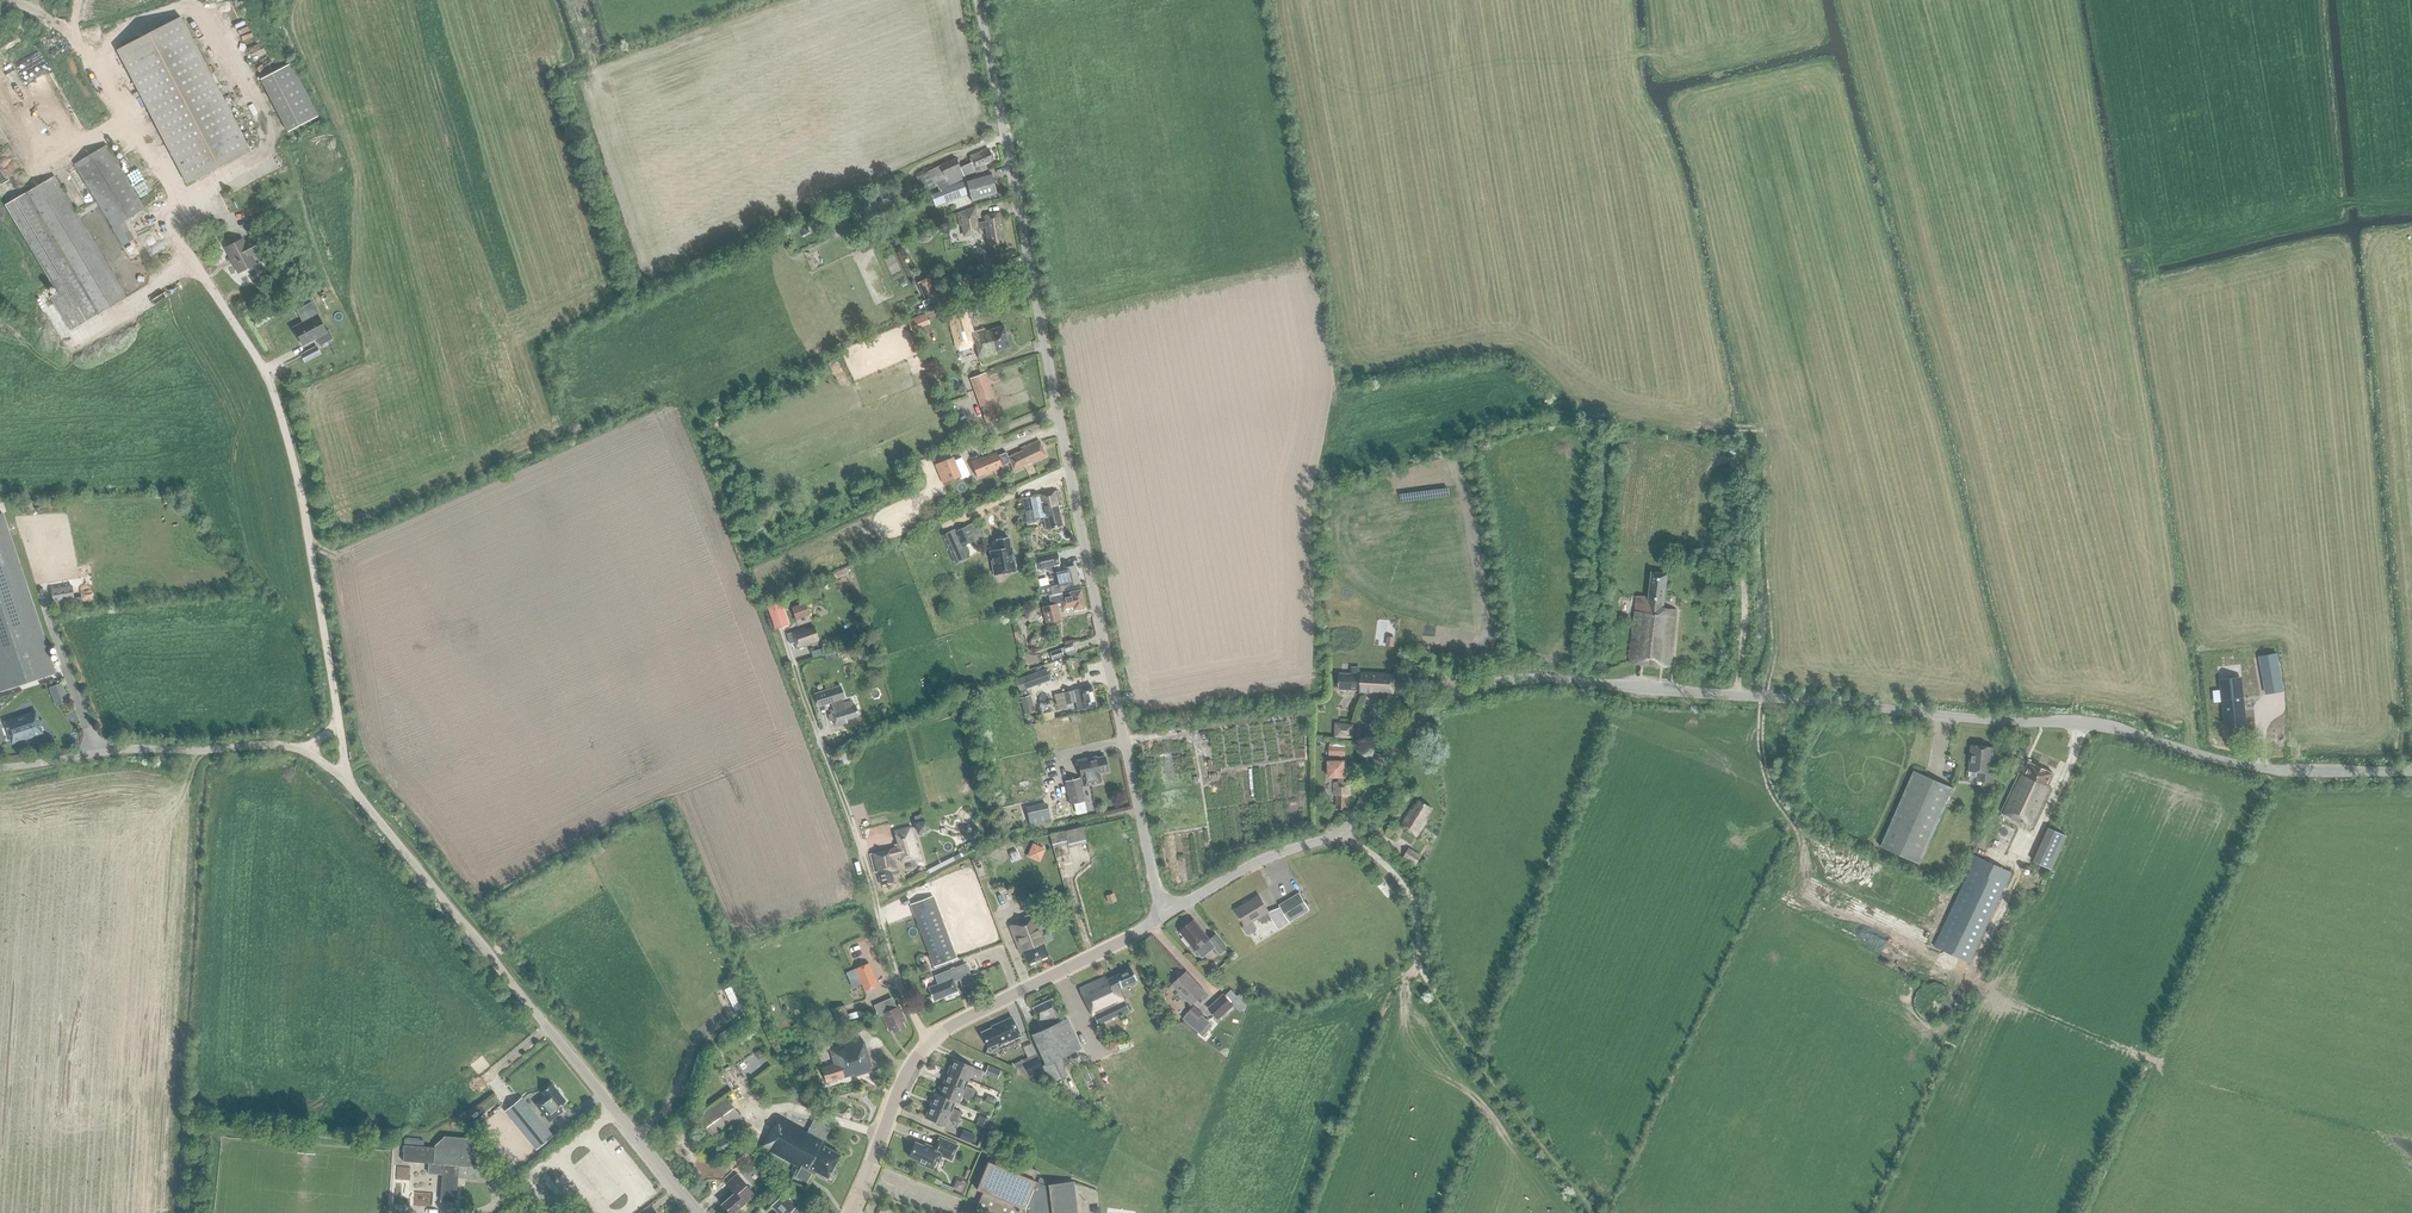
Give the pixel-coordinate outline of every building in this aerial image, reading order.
[(117,50),(187,185),(250,152),(180,17),(117,50)] [(259,75),(280,130),(314,117),(292,62),(259,75)] [(75,165),(112,228),(124,222),(144,210),(106,146),(75,165)] [(993,160),(988,149),(969,157),(972,163),(960,168),(956,159),(939,167),(948,186),(965,179),(964,177),(975,172),(976,174),(987,169),(984,164),(993,160)] [(946,201),(969,192),(971,202),(996,195),(990,173),(965,179),(966,181),(942,191),(946,201)] [(50,297),(71,331),(94,317),(126,297),(54,177),(6,206),(58,293),(50,297)] [(944,197),(942,192),(931,196),(933,201),(944,197)] [(978,229),(985,228),(986,233),(990,232),(992,245),(1002,243),(1000,230),(1003,230),(1000,213),(983,216),(984,222),(977,223),(976,218),(975,218),(973,210),(978,209),(977,206),(957,213),(959,226),(964,226),(966,236),(979,234),(978,229)] [(268,223),(274,220),(271,214),(264,217),(268,223)] [(122,246),(134,239),(124,222),(112,228),(112,229),(122,246)] [(800,234),(809,230),(805,223),(796,227),(800,234)] [(225,248),(238,273),(255,264),(251,256),(263,250),(256,237),(244,243),(242,240),(225,248)] [(929,278),(917,283),(926,300),(937,294),(929,278)] [(309,299),(316,296),(312,289),(306,292),(309,299)] [(302,302),(309,299),(306,292),(299,296),(302,302)] [(303,345),(316,338),(320,346),(333,339),(329,330),(327,331),(319,316),(321,315),(313,301),(296,310),(303,324),(294,328),(303,345)] [(996,354),(996,352),(1010,348),(1004,326),(987,331),(986,328),(971,333),(965,313),(963,305),(953,307),(956,315),(949,317),(958,348),(975,343),(979,359),(996,354)] [(925,314),(907,321),(912,331),(930,323),(925,314)] [(304,363),(321,354),(317,346),(300,355),(304,363)] [(971,379),(987,423),(1000,418),(984,374),(971,379)] [(1033,463),(1046,457),(1039,441),(1021,449),(1022,451),(1008,458),(1006,452),(997,456),(996,454),(988,457),(989,459),(994,470),(1001,467),(1001,466),(1010,462),(1014,470),(1033,462),(1033,463)] [(945,483),(958,478),(950,458),(937,464),(945,483)] [(994,470),(989,459),(971,467),(976,478),(994,470)] [(1046,517),(1048,528),(1062,525),(1058,509),(1061,508),(1057,491),(1021,499),(1026,521),(1046,517)] [(55,672),(2,513),(0,514),(0,691),(55,672)] [(941,535),(955,564),(967,558),(961,546),(973,541),(975,546),(985,542),(975,521),(954,531),(954,529),(941,535)] [(990,550),(994,575),(1015,571),(1012,554),(1011,554),(1008,537),(996,539),(998,549),(990,550)] [(1033,556),(1036,569),(1035,570),(1036,575),(1039,575),(1038,572),(1057,568),(1056,565),(1059,564),(1056,551),(1033,556)] [(1055,570),(1059,585),(1050,587),(1052,593),(1063,591),(1062,588),(1079,584),(1075,565),(1055,570)] [(1668,575),(1652,573),(1648,598),(1636,596),(1630,663),(1671,667),(1676,610),(1664,609),(1668,575)] [(50,589),(53,602),(74,598),(72,585),(50,589)] [(1062,594),(1062,593),(1058,594),(1049,596),(1051,605),(1043,607),(1047,624),(1061,621),(1057,604),(1060,604),(1062,610),(1073,607),(1074,610),(1085,607),(1081,590),(1070,592),(1070,593),(1062,594)] [(766,607),(775,629),(789,624),(780,602),(766,607)] [(791,609),(794,618),(808,612),(805,604),(791,609)] [(803,627),(791,631),(791,632),(786,634),(789,645),(794,643),(796,648),(809,644),(808,642),(818,638),(814,627),(804,630),(803,627)] [(855,649),(858,660),(869,656),(866,646),(855,649)] [(1050,653),(1052,659),(1063,656),(1061,650),(1050,653)] [(2277,661),(2260,664),(2264,683),(2281,680),(2277,661)] [(1014,680),(1017,693),(1050,680),(1045,668),(1014,680)] [(1360,675),(1339,674),(1338,689),(1359,690),(1359,692),(1393,694),(1394,674),(1360,672),(1360,675)] [(2240,679),(2220,681),(2225,724),(2244,722),(2240,679)] [(55,685),(62,704),(68,701),(62,683),(55,685)] [(844,699),(840,686),(815,694),(818,707),(831,703),(833,709),(830,710),(835,727),(846,724),(845,721),(858,717),(855,707),(854,707),(852,701),(843,704),(842,700),(844,699)] [(1096,706),(1092,686),(1073,690),(1053,695),(1057,710),(1067,708),(1066,704),(1076,702),(1077,710),(1083,709),(1096,706)] [(1029,696),(1020,699),(1025,715),(1034,712),(1029,696)] [(12,744),(30,739),(29,739),(43,735),(39,722),(40,722),(37,714),(16,719),(16,720),(7,722),(11,736),(10,736),(12,744)] [(1334,738),(1354,739),(1355,724),(1334,723),(1334,738)] [(1977,772),(1976,781),(1993,783),(1994,771),(1991,771),(1993,748),(1971,746),(1968,771),(1977,772)] [(1345,757),(1345,748),(1329,747),(1329,756),(1345,757)] [(1078,761),(1082,778),(1065,781),(1070,805),(1084,802),(1081,787),(1101,783),(1099,773),(1108,772),(1104,756),(1092,759),(1092,758),(1078,761)] [(1349,783),(1344,783),(1344,778),(1345,778),(1345,762),(1329,762),(1329,778),(1338,778),(1338,783),(1334,783),(1334,796),(1336,796),(1336,809),(1348,809),(1348,795),(1349,795),(1349,783)] [(2024,775),(2020,773),(2001,813),(2033,828),(2051,787),(2048,786),(2054,774),(2028,762),(2024,772),(2025,773),(2024,775)] [(1882,848),(1919,864),(1952,789),(1914,773),(1882,848)] [(1411,809),(1400,827),(1416,836),(1427,819),(1425,818),(1431,808),(1419,800),(1413,810),(1411,809)] [(1030,826),(1050,822),(1049,820),(1047,810),(1046,806),(1026,810),(1030,826)] [(1989,815),(1980,831),(1995,839),(2003,823),(1989,815)] [(911,823),(914,833),(925,830),(922,819),(911,823)] [(1051,834),(1054,847),(1067,844),(1068,848),(1086,843),(1081,826),(1051,834)] [(895,847),(869,854),(874,873),(877,872),(881,885),(893,882),(891,874),(898,872),(895,858),(899,857),(900,862),(919,857),(910,827),(894,831),(898,844),(894,845),(895,847)] [(2033,862),(2051,870),(2066,837),(2048,829),(2033,862)] [(1040,862),(1046,848),(1032,842),(1026,856),(1040,862)] [(1409,848),(1404,857),(1416,864),(1421,856),(1409,848)] [(1933,946),(1969,963),(2010,875),(2011,873),(1973,855),(1966,870),(1969,871),(1933,946)] [(1063,893),(1056,896),(1061,906),(1068,903),(1063,893)] [(1269,912),(1267,913),(1271,919),(1277,929),(1289,922),(1309,910),(1300,893),(1279,906),(1280,908),(1269,912)] [(910,903),(934,967),(956,959),(932,895),(910,903)] [(1259,896),(1236,910),(1245,925),(1244,926),(1243,928),(1246,934),(1249,935),(1255,931),(1256,928),(1252,922),(1258,918),(1262,924),(1271,919),(1267,913),(1269,912),(1259,896)] [(1034,916),(1009,926),(1020,952),(1022,951),(1028,964),(1048,956),(1043,943),(1045,942),(1053,939),(1050,932),(1042,935),(1034,916)] [(1215,948),(1218,952),(1220,954),(1227,948),(1216,934),(1210,939),(1194,920),(1180,932),(1184,937),(1182,938),(1189,946),(1191,945),(1196,951),(1202,958),(1215,948)] [(869,963),(855,969),(864,990),(878,985),(869,963)] [(928,988),(933,1001),(946,996),(947,999),(958,994),(953,982),(958,980),(961,986),(971,982),(965,965),(935,976),(938,984),(928,988)] [(1093,1016),(1098,1025),(1128,1010),(1124,1001),(1125,1000),(1119,988),(1127,985),(1129,987),(1135,984),(1135,981),(1136,980),(1131,968),(1106,980),(1105,977),(1079,989),(1092,1015),(1093,1016)] [(1173,984),(1191,1005),(1205,992),(1186,972),(1173,984)] [(1218,1020),(1234,1005),(1240,1011),(1246,1006),(1231,990),(1225,995),(1223,993),(1207,1008),(1218,1020)] [(892,998),(875,1006),(879,1015),(882,1014),(888,1028),(891,1027),(893,1032),(904,1027),(902,1022),(905,1020),(899,1006),(896,1007),(892,998)] [(1051,999),(1033,1008),(1038,1020),(1039,1020),(1041,1025),(1060,1017),(1051,999)] [(827,1014),(829,1024),(848,1019),(844,1005),(832,1008),(833,1013),(827,1014)] [(1182,1019),(1200,1034),(1210,1022),(1202,1015),(1203,1014),(1193,1006),(1182,1019)] [(981,1033),(988,1047),(998,1043),(999,1046),(1020,1036),(1012,1017),(991,1027),(992,1028),(981,1033)] [(1080,1048),(1067,1019),(1031,1035),(1045,1065),(1080,1048)] [(830,1049),(834,1064),(821,1068),(826,1082),(852,1074),(853,1077),(872,1071),(863,1040),(830,1049)] [(760,1048),(754,1053),(758,1058),(764,1054),(760,1048)] [(1022,1062),(1029,1076),(1043,1069),(1036,1056),(1022,1062)] [(1042,1066),(1049,1083),(1067,1075),(1060,1058),(1042,1066)] [(953,1059),(948,1071),(968,1080),(971,1073),(980,1077),(983,1071),(973,1067),(953,1059)] [(1080,1068),(1087,1082),(1095,1078),(1088,1064),(1080,1068)] [(984,1073),(997,1079),(1000,1071),(987,1066),(984,1073)] [(948,1071),(943,1083),(973,1095),(975,1090),(965,1086),(968,1080),(948,1071)] [(938,1095),(955,1102),(958,1104),(961,1097),(970,1100),(973,1095),(943,1083),(938,1095)] [(1148,1101),(1152,1088),(1138,1083),(1133,1096),(1148,1101)] [(565,1101),(552,1084),(542,1092),(544,1095),(534,1103),(549,1121),(562,1111),(559,1106),(565,1101)] [(959,1118),(962,1112),(952,1108),(955,1102),(938,1095),(935,1093),(930,1105),(959,1118)] [(694,1117),(711,1140),(715,1138),(742,1119),(725,1095),(694,1117)] [(996,1099),(988,1096),(986,1100),(994,1104),(996,1099)] [(507,1110),(537,1147),(551,1136),(521,1099),(507,1110)] [(957,1123),(959,1118),(930,1105),(925,1118),(945,1126),(948,1119),(957,1123)] [(815,1171),(828,1178),(840,1155),(823,1146),(825,1142),(779,1117),(775,1126),(773,1125),(761,1146),(801,1168),(801,1167),(814,1174),(815,1171)] [(982,1117),(978,1125),(984,1128),(988,1120),(988,1119),(982,1117)] [(751,1133),(742,1121),(716,1140),(724,1152),(751,1133)] [(961,1129),(957,1138),(971,1144),(976,1135),(961,1129)] [(445,1137),(434,1147),(403,1145),(402,1161),(433,1163),(432,1170),(442,1170),(440,1200),(456,1201),(457,1178),(477,1179),(478,1165),(470,1164),(472,1139),(445,1137)] [(917,1163),(932,1169),(936,1160),(939,1162),(941,1156),(951,1160),(957,1145),(939,1138),(934,1148),(925,1144),(924,1146),(915,1142),(909,1157),(918,1161),(917,1163)] [(743,1146),(729,1158),(736,1166),(750,1154),(743,1146)] [(976,1189),(983,1192),(975,1211),(980,1212),(1077,1212),(1073,1181),(1047,1184),(1047,1186),(1033,1180),(1037,1171),(1016,1162),(1012,1172),(988,1162),(976,1189)] [(730,1212),(733,1212),(754,1194),(736,1174),(726,1184),(734,1193),(722,1204),(730,1212)] [(783,1212),(789,1212),(795,1206),(782,1194),(773,1204),(783,1212)]
